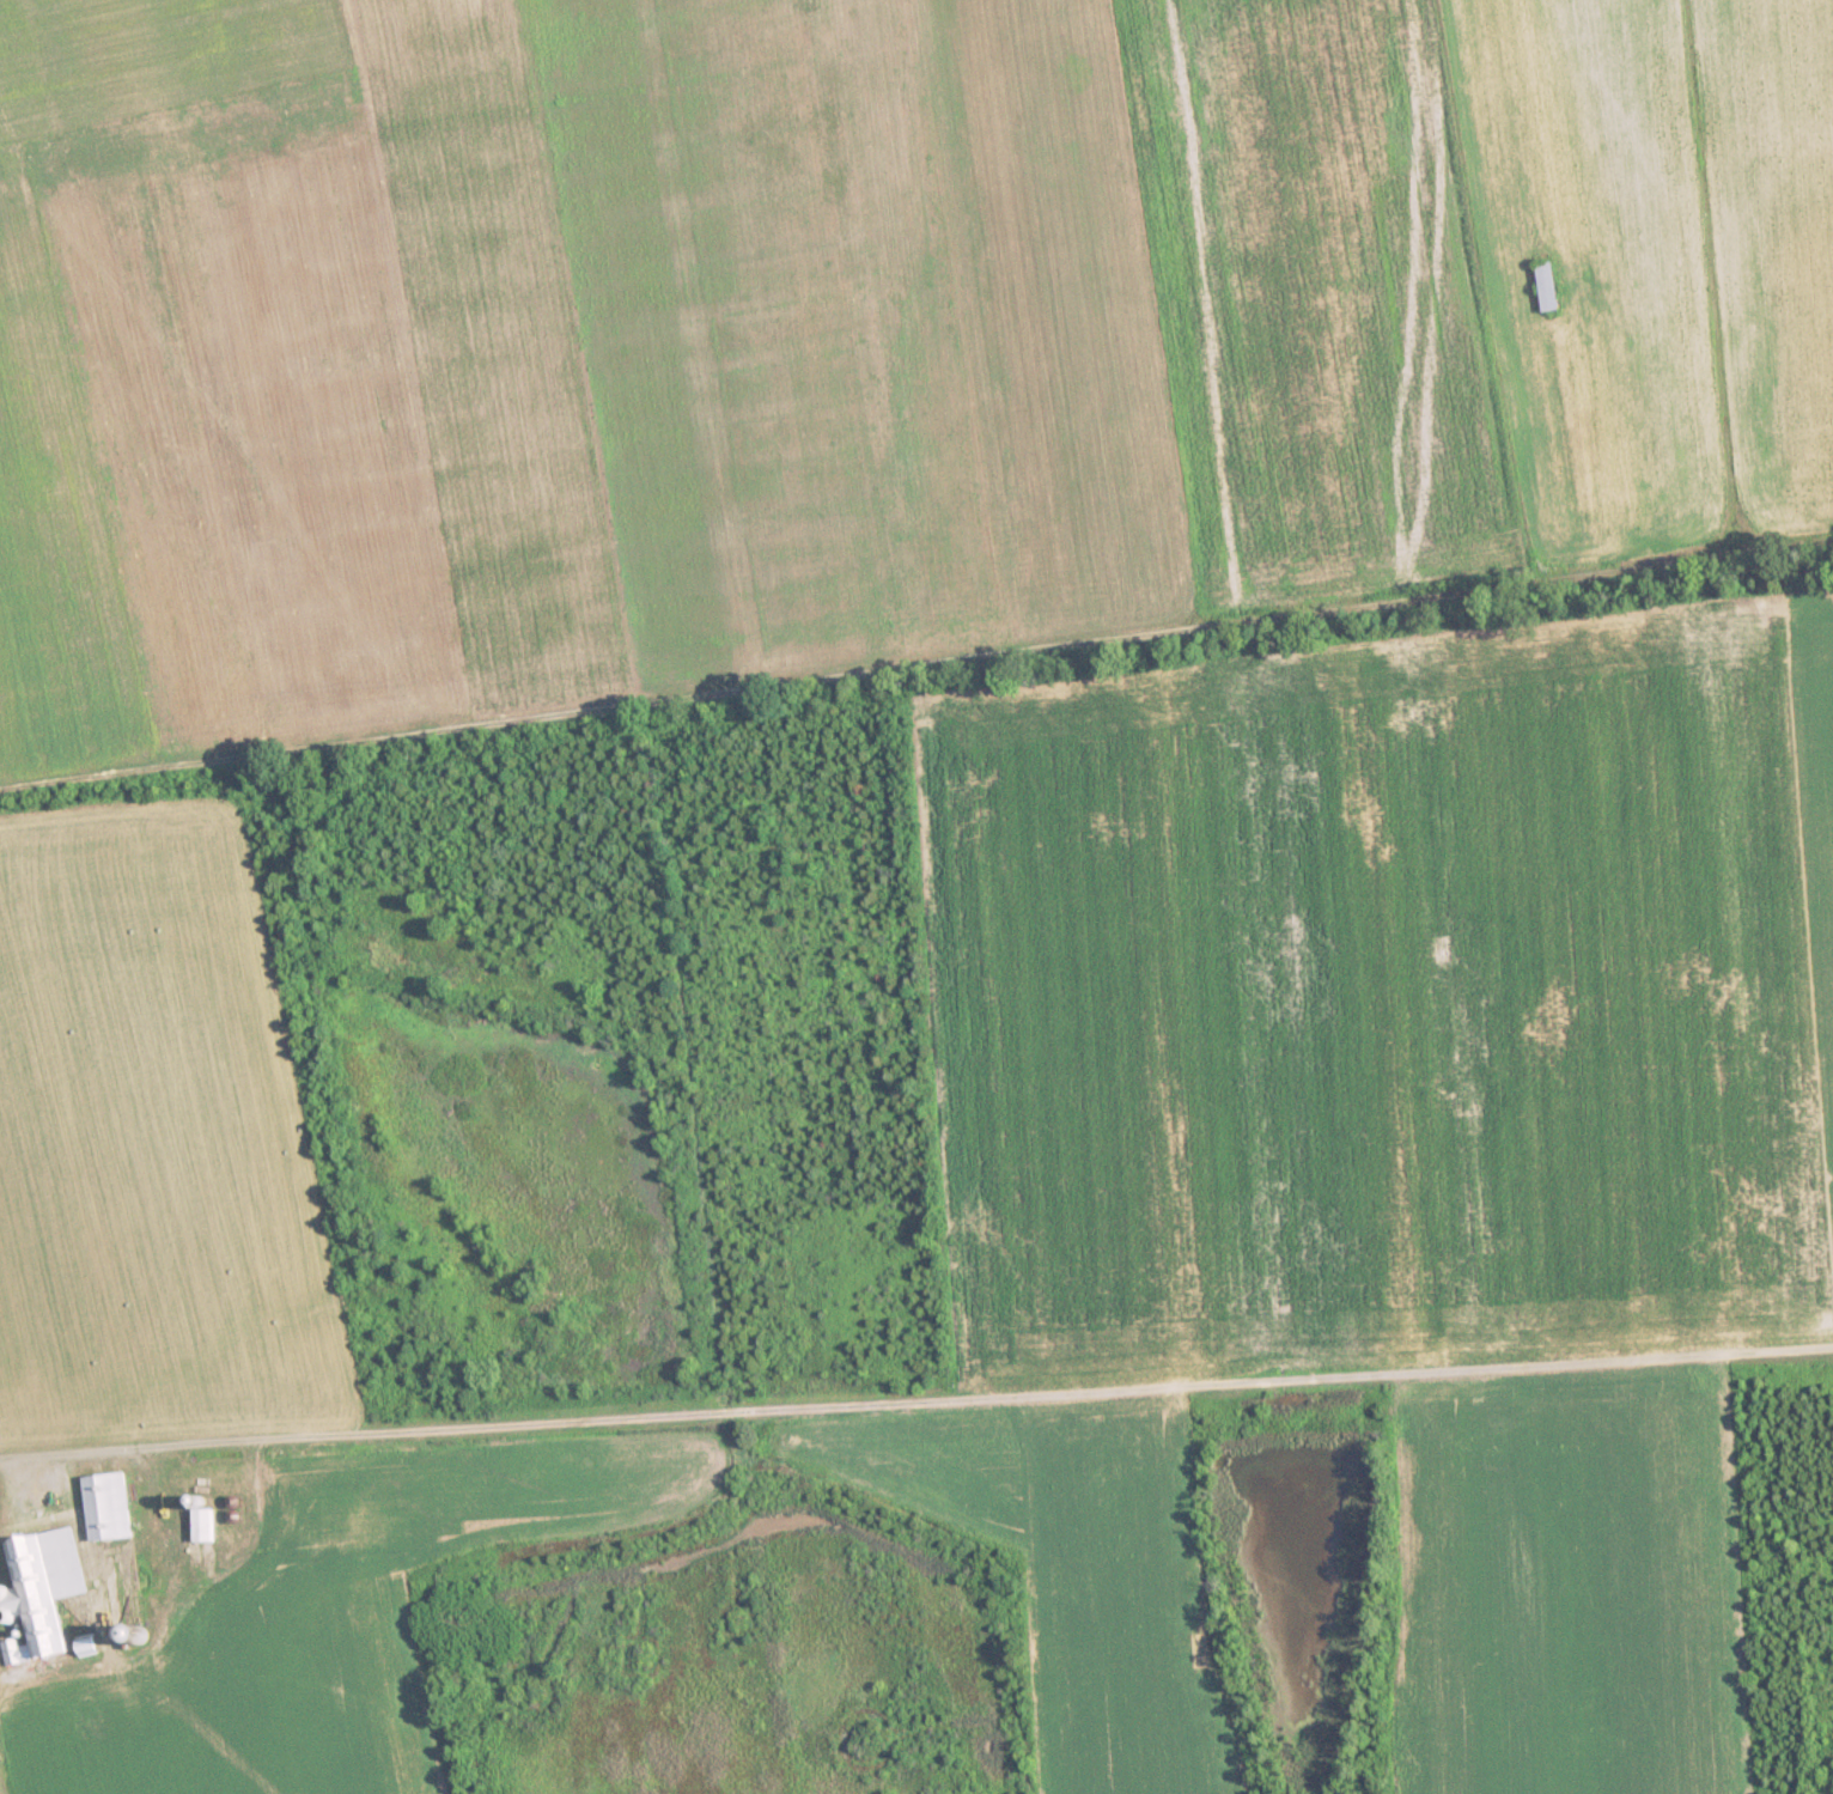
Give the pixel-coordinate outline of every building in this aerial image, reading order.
[(1564,312),(1558,262),(1537,265),(1543,314),(1564,312)] [(129,1474),(84,1478),(90,1543),(135,1539),(129,1474)] [(217,1543),(217,1498),(193,1498),(193,1543),(217,1543)] [(16,1587),(0,1590),(0,1628),(28,1623),(32,1644),(23,1646),(22,1638),(3,1641),(8,1668),(69,1657),(59,1599),(89,1594),(78,1530),(8,1542),(16,1587)]
